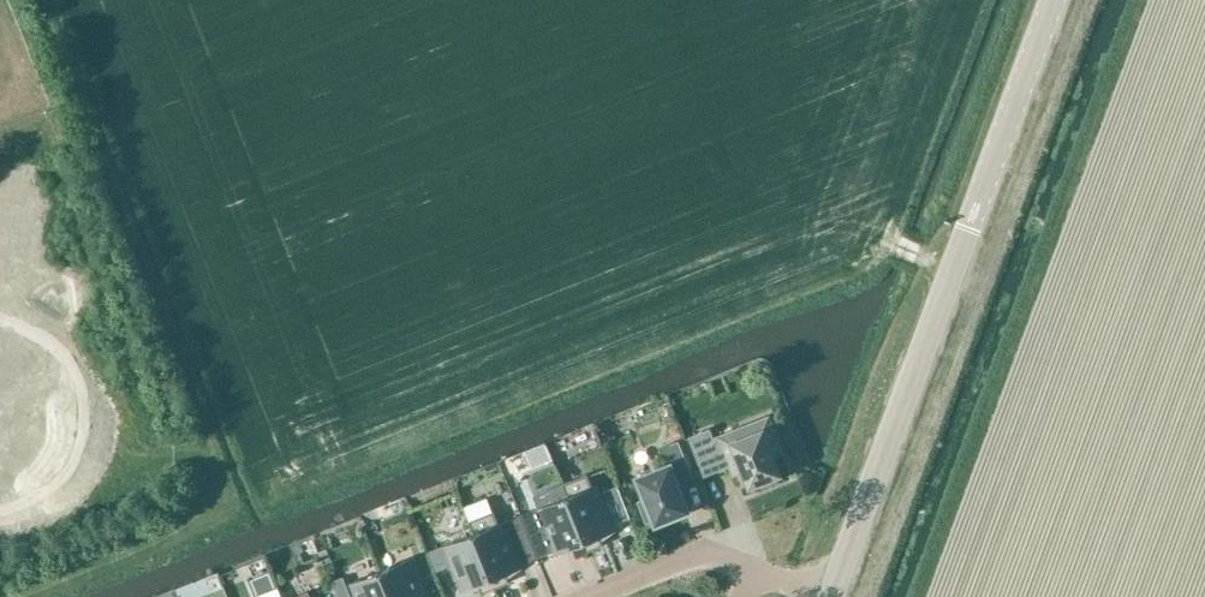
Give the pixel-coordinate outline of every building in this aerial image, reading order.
[(774,457),(783,453),(784,453),(769,415),(711,438),(709,431),(691,438),(705,474),(730,464),(733,473),(742,469),(750,487),(754,485),(756,491),(779,482),(776,477),(781,475),(774,457)] [(675,419),(665,422),(672,439),(682,436),(675,419)] [(688,511),(676,482),(692,476),(679,440),(660,448),(667,466),(638,478),(646,499),(639,502),(647,521),(654,518),(656,523),(688,511)] [(587,474),(562,484),(568,497),(589,551),(603,546),(599,537),(615,531),(597,486),(592,488),(587,474)] [(538,509),(521,516),(526,529),(538,558),(555,551),(556,554),(572,548),(575,557),(589,551),(568,497),(562,484),(533,496),(538,509)] [(616,523),(629,517),(617,486),(603,491),(616,523)] [(487,498),(463,508),(469,522),(474,535),(495,588),(509,583),(506,574),(521,568),(520,565),(538,558),(526,529),(521,516),(498,525),(493,512),(487,498)] [(474,535),(444,546),(452,566),(462,591),(478,585),(482,594),(495,588),(474,535)] [(444,545),(429,552),(437,572),(452,566),(444,546),(444,545)] [(390,596),(425,596),(410,560),(380,572),(390,596)] [(380,572),(351,584),(356,596),(390,596),(380,572)] [(331,582),(337,596),(351,596),(343,577),(331,582)] [(241,595),(232,579),(216,588),(221,596),(238,596),(241,595)] [(278,588),(257,596),(281,596),(278,588)]
